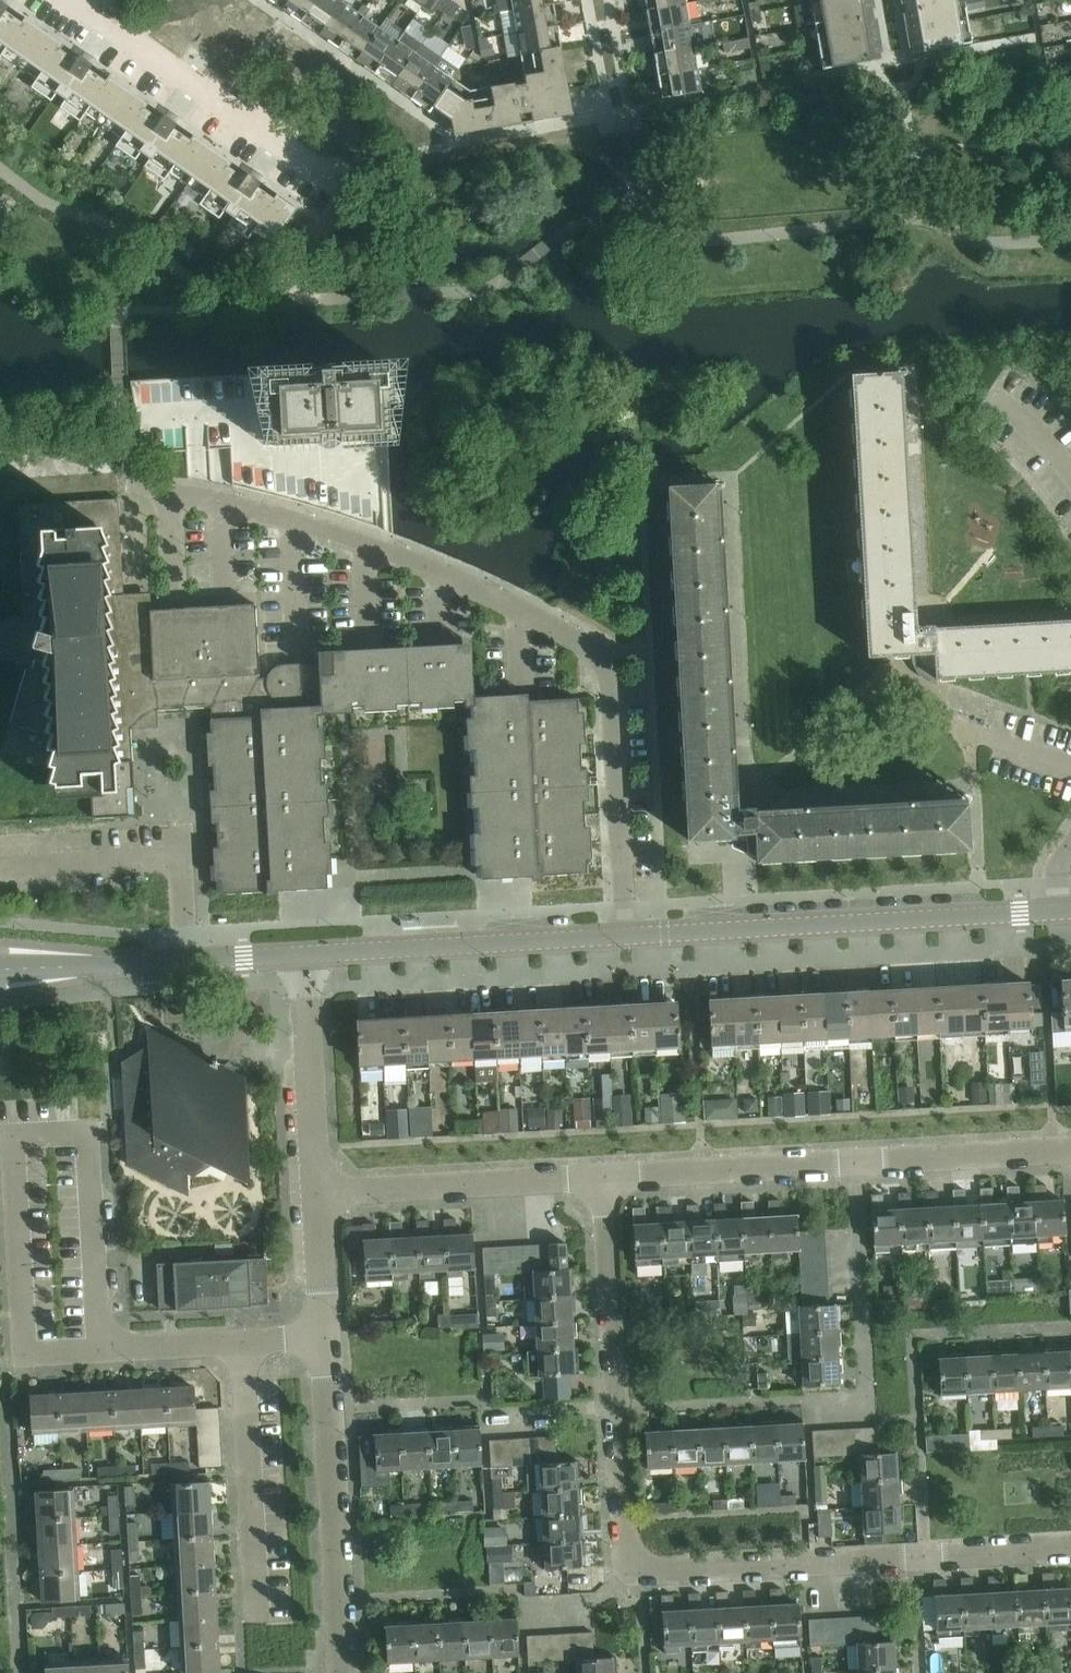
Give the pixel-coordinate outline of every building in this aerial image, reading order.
[(281,10),(289,0),(267,0),(281,10)] [(281,10),(300,23),(316,0),(289,0),(281,10)] [(300,23),(318,36),(342,2),(339,0),(316,0),(300,23)] [(436,8),(444,13),(452,2),(449,0),(442,0),(436,8)] [(512,12),(553,4),(552,0),(510,0),(512,12)] [(646,11),(686,4),(686,0),(644,0),(646,11)] [(811,3),(814,25),(876,14),(873,0),(829,0),(811,3)] [(902,10),(958,0),(900,0),(902,10)] [(902,10),(906,32),(967,21),(963,0),(958,0),(902,10)] [(1,57),(36,81),(31,88),(51,102),(56,95),(65,101),(60,108),(80,122),(85,115),(120,139),(114,146),(135,161),(141,154),(149,160),(144,167),(164,181),(170,174),(204,198),(199,205),(219,219),(224,212),(233,218),(228,226),(248,240),(253,232),(272,245),(282,230),(297,209),(259,182),(0,1),(0,59),(1,57)] [(342,2),(318,36),(337,49),(361,15),(342,2)] [(452,2),(444,13),(451,19),(459,7),(452,2)] [(749,5),(750,14),(760,12),(758,3),(749,5)] [(553,4),(512,12),(516,33),(557,26),(553,4)] [(686,4),(646,11),(650,33),(690,26),(686,4)] [(760,12),(750,14),(752,23),(761,22),(760,12)] [(876,14),(814,25),(818,47),(880,36),(876,14)] [(361,15),(337,49),(355,62),(379,28),(361,15)] [(967,21),(906,32),(910,55),(971,44),(967,21)] [(701,24),(690,26),(650,33),(653,55),(694,48),(705,46),(701,24)] [(557,26),(516,33),(520,55),(561,48),(557,26)] [(379,28),(355,62),(373,75),(397,41),(379,28)] [(397,41),(373,75),(392,87),(421,45),(403,32),(397,41)] [(880,36),(818,47),(822,70),(884,59),(880,36)] [(748,39),(723,43),(725,53),(750,49),(748,39)] [(488,41),(478,43),(481,61),(492,59),(488,41)] [(421,45),(392,87),(410,100),(440,58),(421,45)] [(469,92),(476,132),(572,115),(561,48),(520,55),(525,84),(515,86),(514,84),(469,92)] [(694,48),(653,55),(657,77),(698,69),(694,48)] [(440,58),(410,100),(429,114),(433,109),(432,108),(452,80),(458,71),(440,58)] [(768,60),(759,62),(761,73),(770,72),(768,60)] [(698,69),(657,77),(661,100),(702,93),(698,69)] [(432,108),(433,109),(451,121),(453,136),(476,132),(469,92),(452,80),(432,108)] [(260,374),(255,374),(130,381),(143,454),(186,452),(187,476),(211,482),(233,486),(264,494),(291,501),(319,509),(341,516),(354,520),(377,528),(393,534),(388,439),(385,387),(391,387),(390,366),(260,374)] [(850,376),(866,658),(885,657),(912,655),(913,660),(915,665),(918,669),(920,672),(925,674),(930,676),(935,676),(935,680),(940,680),(1070,672),(1070,627),(933,635),(933,626),(910,627),(908,603),(914,602),(905,443),(899,443),(895,373),(891,373),(850,376)] [(718,486),(668,488),(687,840),(732,838),(732,835),(755,834),(756,862),(967,850),(964,799),(928,801),(928,807),(754,817),(754,808),(731,809),(714,523),(720,522),(718,486)] [(0,619),(0,662),(25,669),(0,756),(0,759),(14,758),(14,769),(54,767),(55,786),(84,785),(85,794),(91,794),(92,818),(136,816),(131,730),(143,729),(144,712),(154,711),(149,618),(138,618),(137,594),(123,595),(118,499),(18,505),(25,618),(0,619)] [(256,604),(148,610),(149,618),(154,711),(211,708),(211,719),(211,722),(262,719),(259,678),(256,604)] [(319,653),(320,654),(318,655),(318,653),(318,663),(284,665),(281,665),(279,666),(276,667),(274,668),(272,669),(270,671),(269,673),(268,675),(267,678),(259,678),(262,719),(318,716),(324,715),(342,714),(352,713),(352,708),(465,701),(465,707),(471,707),(474,707),(473,698),(470,644),(331,652),(319,653)] [(471,707),(479,850),(480,880),(587,874),(577,699),(527,701),(527,695),(473,698),(474,707),(471,707)] [(262,719),(211,722),(221,895),(328,889),(318,716),(262,719)] [(1061,981),(1063,1007),(1061,1007),(1061,1012),(1063,1012),(1064,1025),(1070,1025),(1070,981),(1061,981)] [(1028,983),(1005,985),(1007,1028),(1030,1027),(1029,1014),(1031,1014),(1031,1009),(1029,1009),(1028,983)] [(1005,985),(982,986),(984,1030),(1007,1028),(1005,985)] [(982,986),(959,987),(962,1031),(984,1030),(982,986)] [(959,987),(936,989),(939,1032),(962,1031),(959,987)] [(936,989),(914,990),(916,1033),(939,1032),(936,989)] [(914,990),(891,991),(893,1035),(916,1033),(914,990)] [(891,991),(868,992),(871,1036),(893,1035),(891,991)] [(846,994),(849,1049),(849,1050),(872,1048),(871,1036),(868,992),(846,994)] [(846,994),(823,995),(826,1049),(826,1051),(849,1049),(846,994)] [(800,996),(803,1040),(803,1051),(826,1049),(823,995),(800,996)] [(800,996),(778,998),(780,1041),(803,1040),(800,996)] [(778,998),(755,999),(757,1043),(758,1056),(781,1054),(780,1041),(778,998)] [(755,999),(732,1000),(735,1044),(757,1043),(755,999)] [(732,1000),(709,1002),(710,1027),(709,1027),(709,1032),(711,1032),(711,1045),(712,1058),(736,1057),(735,1044),(732,1000)] [(652,1005),(655,1048),(655,1055),(679,1054),(677,1034),(679,1034),(678,1029),(677,1029),(676,1004),(652,1005)] [(652,1005),(630,1006),(632,1050),(655,1048),(652,1005)] [(607,1007),(609,1051),(610,1058),(632,1056),(632,1050),(630,1006),(607,1007)] [(607,1007),(584,1009),(587,1052),(609,1051),(607,1007)] [(584,1009),(562,1010),(564,1054),(587,1052),(584,1009)] [(562,1010),(539,1011),(541,1055),(564,1054),(562,1010)] [(516,1013),(519,1056),(519,1063),(542,1061),(541,1055),(539,1011),(516,1013)] [(516,1013),(494,1014),(496,1057),(519,1056),(516,1013)] [(494,1014),(471,1015),(473,1059),(496,1057),(494,1014)] [(471,1015),(448,1017),(451,1060),(473,1059),(471,1015)] [(448,1017),(426,1018),(428,1061),(451,1060),(448,1017)] [(426,1018),(403,1019),(405,1063),(428,1061),(426,1018)] [(403,1019),(380,1020),(383,1064),(405,1063),(403,1019)] [(383,1064),(380,1020),(357,1022),(358,1048),(357,1048),(357,1053),(359,1052),(359,1065),(383,1064)] [(146,1047),(121,1063),(123,1105),(127,1166),(182,1194),(184,1190),(188,1190),(187,1170),(205,1158),(215,1164),(223,1168),(245,1153),(240,1079),(215,1066),(217,1064),(217,1062),(212,1060),(210,1061),(168,1040),(152,1050),(146,1047)] [(1045,1069),(1031,1070),(1031,1084),(1046,1083),(1045,1069)] [(989,1105),(1001,1104),(1000,1084),(988,1085),(989,1105)] [(987,1088),(972,1088),(973,1102),(987,1101),(987,1088)] [(913,1090),(899,1090),(899,1103),(914,1102),(913,1090)] [(830,1096),(809,1097),(810,1114),(830,1113),(830,1096)] [(590,1097),(573,1098),(574,1120),(576,1120),(591,1119),(590,1097)] [(597,1097),(593,1097),(594,1119),(596,1119),(611,1118),(612,1118),(612,1097),(597,1097)] [(683,1097),(661,1099),(662,1122),(685,1121),(683,1097)] [(804,1098),(784,1098),(784,1115),(805,1114),(804,1098)] [(850,1100),(837,1101),(837,1109),(850,1108),(850,1100)] [(631,1101),(612,1102),(613,1125),(632,1124),(631,1101)] [(781,1101),(768,1102),(769,1117),(782,1116),(781,1101)] [(516,1104),(500,1105),(500,1109),(501,1129),(517,1128),(516,1108),(516,1104)] [(544,1106),(531,1107),(531,1127),(545,1126),(544,1106)] [(409,1136),(408,1107),(386,1109),(387,1137),(409,1136)] [(562,1109),(545,1109),(545,1126),(563,1125),(562,1109)] [(657,1109),(645,1110),(645,1121),(658,1121),(657,1109)] [(500,1115),(482,1116),(483,1132),(500,1131),(500,1115)] [(383,1122),(372,1123),(372,1134),(384,1134),(383,1122)] [(1033,1186),(1034,1202),(1035,1202),(1037,1236),(1036,1237),(1037,1244),(1065,1242),(1063,1201),(1046,1202),(1045,1185),(1033,1186)] [(1006,1187),(1007,1204),(1008,1204),(1010,1238),(1009,1238),(1010,1245),(1037,1244),(1036,1237),(1037,1236),(1035,1202),(1034,1202),(1019,1203),(1018,1187),(1006,1187)] [(979,1189),(980,1205),(981,1205),(983,1240),(982,1240),(982,1247),(1010,1245),(1009,1238),(1010,1238),(1008,1204),(1007,1204),(992,1205),(991,1188),(979,1189)] [(952,1190),(953,1207),(954,1207),(955,1241),(955,1249),(982,1247),(982,1240),(983,1240),(981,1205),(980,1205),(965,1206),(964,1190),(952,1190)] [(925,1192),(926,1209),(927,1209),(928,1243),(928,1250),(955,1249),(955,1241),(954,1207),(953,1207),(938,1208),(937,1191),(925,1192)] [(898,1194),(899,1210),(901,1244),(901,1252),(928,1250),(928,1243),(927,1209),(926,1209),(911,1209),(910,1193),(898,1194)] [(899,1210),(884,1211),(883,1195),(871,1195),(874,1253),(901,1252),(901,1244),(899,1210)] [(768,1201),(768,1217),(769,1217),(771,1252),(770,1252),(771,1259),(799,1257),(799,1245),(798,1232),(797,1216),(780,1217),(780,1200),(768,1201)] [(740,1203),(741,1219),(742,1219),(744,1253),(743,1253),(744,1261),(771,1259),(770,1252),(771,1252),(769,1217),(768,1217),(753,1218),(752,1202),(740,1203)] [(713,1204),(714,1221),(715,1221),(717,1255),(716,1255),(716,1262),(744,1261),(743,1253),(744,1253),(742,1219),(741,1219),(726,1220),(725,1204),(713,1204)] [(686,1206),(687,1222),(688,1222),(689,1256),(689,1257),(689,1264),(716,1262),(716,1255),(717,1255),(715,1221),(714,1221),(699,1222),(698,1205),(686,1206)] [(659,1208),(660,1224),(662,1258),(662,1266),(689,1264),(689,1257),(689,1256),(688,1222),(687,1222),(672,1223),(671,1207),(659,1208)] [(660,1224),(645,1225),(644,1208),(632,1209),(635,1267),(662,1266),(662,1258),(660,1224)] [(443,1220),(444,1236),(445,1236),(447,1270),(446,1271),(446,1278),(475,1276),(472,1235),(456,1235),(455,1219),(443,1220)] [(416,1221),(417,1238),(420,1272),(419,1272),(419,1280),(446,1278),(446,1271),(447,1270),(445,1236),(444,1236),(429,1237),(428,1221),(416,1221)] [(389,1223),(390,1239),(392,1274),(392,1281),(419,1280),(419,1272),(420,1272),(417,1238),(402,1239),(401,1222),(389,1223)] [(390,1239),(375,1240),(374,1224),(362,1225),(365,1283),(392,1281),(392,1274),(390,1239)] [(824,1231),(798,1232),(799,1245),(825,1244),(824,1231)] [(565,1244),(548,1245),(549,1271),(567,1270),(565,1244)] [(825,1244),(799,1245),(799,1257),(799,1259),(825,1257),(825,1244)] [(535,1245),(521,1246),(523,1273),(531,1272),(536,1272),(535,1245)] [(548,1245),(535,1245),(536,1272),(549,1271),(548,1245)] [(521,1246),(508,1247),(510,1273),(523,1273),(521,1246)] [(508,1247),(495,1248),(497,1274),(510,1273),(508,1247)] [(497,1274),(495,1248),(482,1248),(484,1275),(493,1274),(497,1274)] [(825,1257),(799,1259),(800,1272),(826,1270),(825,1257)] [(159,1312),(232,1308),(240,1307),(254,1314),(258,1306),(268,1305),(266,1258),(156,1265),(159,1312)] [(531,1287),(522,1287),(522,1300),(532,1300),(532,1299),(570,1297),(570,1296),(569,1286),(573,1286),(572,1270),(567,1270),(549,1271),(536,1272),(531,1272),(531,1287)] [(826,1270),(800,1272),(801,1285),(827,1283),(826,1270)] [(493,1274),(484,1275),(484,1286),(494,1285),(493,1274)] [(827,1283),(801,1285),(802,1298),(828,1296),(827,1283)] [(484,1286),(485,1301),(495,1301),(494,1285),(484,1286)] [(747,1294),(735,1294),(736,1314),(743,1314),(748,1314),(748,1309),(748,1298),(747,1294)] [(532,1299),(532,1300),(534,1325),(572,1323),(571,1322),(571,1312),(575,1312),(574,1296),(570,1296),(570,1297),(532,1299)] [(684,1298),(670,1298),(670,1311),(684,1311),(684,1298)] [(765,1298),(748,1298),(748,1309),(766,1308),(765,1298)] [(495,1301),(485,1301),(486,1317),(496,1316),(495,1301)] [(787,1333),(785,1333),(785,1335),(836,1332),(836,1331),(835,1321),(839,1321),(838,1305),(796,1307),(797,1308),(786,1309),(787,1333)] [(748,1314),(743,1314),(743,1326),(754,1325),(753,1313),(748,1314)] [(467,1314),(451,1315),(452,1328),(468,1327),(467,1314)] [(393,1322),(383,1323),(383,1331),(394,1331),(393,1322)] [(572,1323),(534,1325),(535,1351),(573,1349),(573,1348),(572,1338),(576,1338),(575,1322),(571,1322),(572,1323)] [(836,1332),(785,1335),(786,1361),(799,1360),(837,1358),(837,1357),(837,1347),(841,1347),(840,1331),(836,1331),(836,1332)] [(498,1332),(483,1333),(483,1350),(499,1349),(498,1332)] [(535,1351),(526,1352),(528,1378),(542,1377),(544,1400),(571,1398),(570,1376),(579,1375),(578,1374),(574,1374),(574,1364),(578,1364),(577,1348),(573,1348),(573,1349),(535,1351)] [(1044,1353),(1043,1353),(1045,1391),(1070,1390),(1070,1386),(1069,1352),(1070,1352),(1070,1348),(1053,1349),(1054,1353),(1044,1353)] [(1027,1350),(1028,1354),(1018,1355),(1017,1355),(1019,1393),(1045,1391),(1043,1353),(1044,1353),(1043,1349),(1027,1350)] [(1001,1356),(991,1356),(993,1394),(1019,1393),(1017,1355),(1018,1355),(1017,1351),(1001,1352),(1001,1356)] [(975,1353),(975,1357),(965,1358),(964,1358),(967,1396),(993,1394),(991,1356),(991,1352),(975,1353)] [(965,1354),(949,1355),(949,1358),(938,1359),(940,1397),(967,1396),(964,1358),(965,1358),(965,1354)] [(799,1360),(801,1387),(839,1385),(838,1373),(842,1373),(841,1357),(837,1357),(837,1358),(799,1360)] [(757,1374),(758,1389),(767,1388),(767,1373),(757,1374)] [(194,1387),(166,1389),(168,1426),(196,1424),(196,1421),(195,1409),(194,1387)] [(166,1389),(139,1390),(141,1428),(168,1426),(166,1389)] [(139,1390),(112,1392),(114,1429),(141,1428),(139,1390)] [(112,1392),(85,1394),(87,1431),(114,1429),(112,1392)] [(85,1394),(58,1395),(60,1432),(87,1431),(85,1394)] [(60,1432),(58,1395),(30,1397),(32,1434),(34,1434),(34,1445),(60,1444),(60,1432)] [(219,1408),(195,1409),(196,1421),(219,1420),(219,1408)] [(219,1420),(196,1421),(196,1424),(196,1433),(220,1432),(219,1420)] [(786,1421),(786,1425),(776,1425),(778,1463),(805,1462),(802,1420),(786,1421)] [(760,1426),(750,1427),(752,1465),(778,1463),(776,1425),(776,1421),(760,1422),(760,1426)] [(734,1424),(734,1428),(724,1428),(723,1428),(726,1466),(752,1465),(750,1427),(750,1423),(734,1424)] [(708,1429),(698,1430),(697,1430),(700,1468),(726,1466),(723,1428),(724,1428),(724,1424),(708,1425),(708,1429)] [(463,1430),(453,1431),(455,1467),(480,1465),(480,1467),(482,1467),(479,1425),(463,1426),(463,1430)] [(1064,1425),(1048,1426),(1049,1437),(1064,1436),(1064,1425)] [(682,1431),(672,1431),(671,1431),(673,1469),(700,1468),(697,1430),(698,1430),(698,1426),(682,1427),(682,1431)] [(1048,1426),(1033,1427),(1034,1438),(1049,1437),(1048,1426)] [(437,1432),(427,1432),(426,1432),(429,1468),(455,1467),(453,1431),(453,1427),(437,1428),(437,1432)] [(672,1431),(672,1427),(655,1428),(656,1432),(644,1433),(647,1471),(673,1469),(671,1431),(672,1431)] [(877,1427),(864,1428),(866,1454),(879,1454),(877,1427)] [(411,1433),(401,1434),(400,1434),(402,1470),(429,1468),(426,1432),(427,1432),(427,1428),(411,1429),(411,1433)] [(864,1428),(851,1429),(853,1455),(857,1455),(866,1454),(864,1428)] [(851,1429),(838,1430),(840,1456),(853,1455),(851,1429)] [(375,1435),(375,1431),(374,1431),(377,1487),(389,1487),(388,1471),(402,1470),(400,1434),(401,1434),(401,1430),(385,1431),(385,1435),(375,1435)] [(827,1457),(825,1430),(812,1431),(813,1457),(827,1457)] [(838,1430),(825,1430),(827,1457),(840,1456),(838,1430)] [(1011,1430),(997,1431),(997,1440),(1012,1439),(1011,1430)] [(997,1431),(981,1431),(981,1440),(997,1440),(997,1431)] [(220,1432),(196,1433),(197,1445),(221,1443),(220,1432)] [(955,1434),(942,1435),(943,1443),(943,1451),(956,1450),(955,1434)] [(555,1437),(541,1438),(543,1464),(556,1463),(555,1437)] [(528,1438),(515,1439),(517,1466),(530,1465),(528,1438)] [(541,1438),(528,1438),(530,1465),(537,1464),(543,1464),(541,1438)] [(515,1439),(502,1440),(504,1466),(517,1466),(515,1439)] [(504,1466),(502,1440),(489,1441),(490,1467),(504,1466)] [(221,1443),(197,1445),(198,1456),(221,1455),(221,1443)] [(879,1454),(866,1454),(857,1455),(859,1482),(897,1479),(896,1469),(900,1469),(899,1452),(879,1454)] [(221,1455),(198,1456),(198,1468),(222,1467),(221,1455)] [(189,1462),(170,1463),(171,1474),(190,1472),(189,1462)] [(579,1462),(556,1463),(543,1464),(537,1464),(539,1491),(577,1489),(577,1488),(576,1478),(580,1478),(579,1462)] [(171,1474),(170,1463),(151,1465),(152,1475),(171,1474)] [(135,1466),(116,1467),(117,1477),(136,1476),(135,1466)] [(117,1477),(116,1467),(97,1468),(98,1478),(117,1477)] [(814,1469),(815,1484),(824,1484),(824,1468),(814,1469)] [(81,1469),(62,1470),(63,1480),(82,1479),(81,1469)] [(63,1480),(62,1470),(43,1471),(44,1481),(63,1480)] [(491,1478),(492,1494),(502,1493),(501,1478),(491,1478)] [(897,1479),(859,1482),(860,1508),(898,1506),(898,1505),(898,1495),(902,1495),(901,1479),(897,1479)] [(172,1484),(173,1512),(211,1510),(209,1482),(172,1484)] [(824,1484),(815,1484),(816,1500),(825,1499),(824,1484)] [(135,1486),(125,1487),(126,1506),(136,1506),(135,1486)] [(577,1489),(539,1491),(540,1517),(578,1515),(578,1514),(578,1504),(582,1504),(581,1488),(577,1488),(577,1489)] [(36,1492),(37,1520),(75,1518),(73,1490),(36,1492)] [(502,1493),(492,1494),(493,1509),(503,1509),(502,1493)] [(108,1497),(109,1516),(120,1515),(119,1496),(108,1497)] [(796,1505),(795,1496),(780,1497),(780,1506),(796,1505)] [(765,1497),(765,1507),(780,1506),(780,1497),(765,1497)] [(743,1499),(728,1500),(728,1509),(743,1508),(743,1499)] [(728,1509),(728,1500),(712,1501),(713,1510),(728,1509)] [(472,1501),(457,1502),(458,1512),(473,1511),(472,1501)] [(458,1512),(457,1502),(442,1503),(442,1513),(458,1512)] [(691,1502),(675,1503),(676,1512),(691,1511),(691,1502)] [(676,1512),(675,1503),(650,1504),(651,1514),(676,1512)] [(420,1504),(405,1505),(405,1515),(421,1514),(420,1504)] [(405,1515),(405,1505),(389,1506),(390,1516),(405,1515)] [(898,1506),(860,1508),(862,1535),(865,1534),(888,1533),(900,1532),(899,1521),(903,1521),(902,1505),(898,1505),(898,1506)] [(211,1510),(173,1512),(175,1539),(212,1537),(211,1510)] [(830,1510),(817,1510),(818,1538),(831,1537),(830,1510)] [(578,1515),(540,1517),(542,1543),(580,1541),(580,1540),(579,1530),(583,1530),(582,1514),(578,1514),(578,1515)] [(120,1515),(109,1516),(111,1535),(121,1534),(120,1515)] [(75,1518),(37,1520),(39,1547),(76,1545),(75,1518)] [(127,1523),(128,1542),(138,1541),(137,1522),(127,1523)] [(504,1530),(485,1531),(486,1547),(505,1545),(504,1530)] [(888,1533),(865,1534),(866,1545),(888,1544),(888,1533)] [(212,1537),(175,1539),(176,1566),(214,1564),(212,1537)] [(580,1541),(542,1543),(543,1570),(585,1567),(585,1566),(581,1567),(581,1556),(585,1556),(584,1540),(580,1540),(580,1541)] [(138,1541),(128,1542),(129,1561),(139,1560),(138,1541)] [(76,1545),(39,1547),(40,1574),(78,1572),(76,1545)] [(505,1545),(486,1547),(487,1562),(511,1561),(510,1545),(505,1545)] [(111,1551),(113,1570),(123,1569),(122,1550),(111,1551)] [(214,1564),(176,1566),(178,1593),(215,1591),(214,1564)] [(123,1569),(113,1570),(114,1589),(124,1588),(123,1569)] [(78,1572),(40,1574),(42,1602),(79,1600),(78,1572)] [(1043,1590),(1045,1624),(1044,1625),(1045,1632),(1070,1630),(1070,1591),(1070,1588),(1055,1589),(1054,1573),(1042,1574),(1043,1590)] [(1015,1575),(1015,1592),(1016,1592),(1018,1626),(1017,1626),(1018,1634),(1045,1632),(1044,1625),(1045,1624),(1043,1590),(1028,1591),(1027,1575),(1015,1575)] [(130,1577),(131,1596),(141,1595),(140,1576),(130,1577)] [(987,1577),(988,1593),(989,1593),(991,1628),(990,1628),(991,1635),(1018,1634),(1017,1626),(1018,1626),(1016,1592),(1015,1592),(1000,1592),(999,1576),(987,1577)] [(960,1578),(961,1595),(962,1595),(964,1630),(963,1630),(964,1637),(991,1635),(990,1628),(991,1628),(989,1593),(988,1593),(973,1594),(972,1578),(960,1578)] [(962,1595),(961,1595),(946,1596),(945,1579),(933,1580),(937,1639),(964,1637),(963,1630),(964,1630),(962,1595)] [(534,1582),(524,1583),(524,1584),(525,1597),(535,1596),(534,1582)] [(769,1589),(770,1606),(771,1606),(773,1640),(772,1640),(773,1647),(801,1645),(799,1604),(782,1605),(782,1589),(769,1589)] [(742,1591),(743,1607),(744,1607),(746,1641),(745,1641),(745,1649),(773,1647),(772,1640),(773,1640),(771,1606),(770,1606),(755,1607),(754,1590),(742,1591)] [(215,1591),(178,1593),(180,1620),(217,1618),(215,1591)] [(715,1593),(716,1609),(717,1609),(719,1643),(718,1643),(718,1650),(745,1649),(745,1641),(746,1641),(744,1607),(743,1607),(728,1608),(727,1592),(715,1593)] [(688,1594),(689,1610),(690,1610),(691,1645),(691,1652),(718,1650),(718,1643),(719,1643),(717,1609),(716,1609),(701,1610),(700,1593),(688,1594)] [(141,1595),(131,1596),(132,1615),(142,1614),(141,1595)] [(690,1610),(689,1610),(674,1611),(673,1595),(661,1596),(664,1654),(691,1652),(691,1645),(690,1610)] [(125,1604),(105,1605),(106,1615),(125,1614),(125,1604)] [(89,1606),(70,1607),(70,1617),(89,1616),(89,1606)] [(70,1617),(70,1607),(51,1608),(51,1618),(70,1617)] [(501,1620),(490,1621),(492,1659),(519,1657),(516,1615),(500,1616),(501,1620)] [(874,1616),(861,1617),(862,1643),(876,1642),(874,1616)] [(474,1622),(464,1622),(466,1660),(492,1659),(490,1621),(490,1617),(474,1618),(474,1622)] [(861,1617),(848,1618),(849,1644),(855,1644),(862,1643),(861,1617)] [(217,1618),(180,1620),(181,1647),(219,1645),(217,1618)] [(448,1623),(438,1624),(440,1662),(466,1660),(464,1622),(464,1618),(448,1619),(448,1623)] [(848,1618),(835,1619),(836,1645),(849,1644),(848,1618)] [(823,1645),(822,1619),(808,1620),(810,1646),(823,1645)] [(835,1619),(822,1619),(823,1645),(836,1645),(835,1619)] [(422,1625),(412,1625),(411,1625),(414,1663),(440,1662),(438,1624),(438,1620),(422,1621),(422,1625)] [(386,1627),(386,1623),(385,1623),(387,1665),(414,1663),(411,1625),(412,1625),(412,1621),(396,1622),(396,1626),(386,1627)] [(133,1631),(134,1650),(144,1649),(143,1630),(133,1631)] [(592,1632),(579,1633),(580,1659),(594,1659),(592,1632)] [(579,1633),(566,1634),(567,1660),(574,1660),(580,1659),(579,1633)] [(566,1634),(553,1635),(554,1661),(567,1660),(566,1634)] [(541,1662),(540,1635),(526,1636),(528,1663),(541,1662)] [(553,1635),(540,1635),(541,1662),(554,1661),(553,1635)] [(862,1643),(855,1644),(856,1670),(894,1668),(894,1667),(894,1657),(898,1657),(897,1641),(876,1642),(862,1643)] [(181,1647),(183,1672),(208,1672),(220,1672),(219,1645),(181,1647)] [(144,1649),(134,1650),(135,1669),(145,1668),(144,1649)] [(594,1659),(580,1659),(574,1660),(575,1672),(617,1672),(616,1657),(594,1659)] [(100,1660),(101,1672),(129,1672),(128,1659),(100,1660)] [(73,1662),(74,1672),(101,1672),(100,1660),(73,1662)] [(811,1672),(813,1672),(821,1672),(820,1660),(811,1660),(811,1672)] [(73,1662),(45,1664),(46,1672),(74,1672),(73,1662)]
